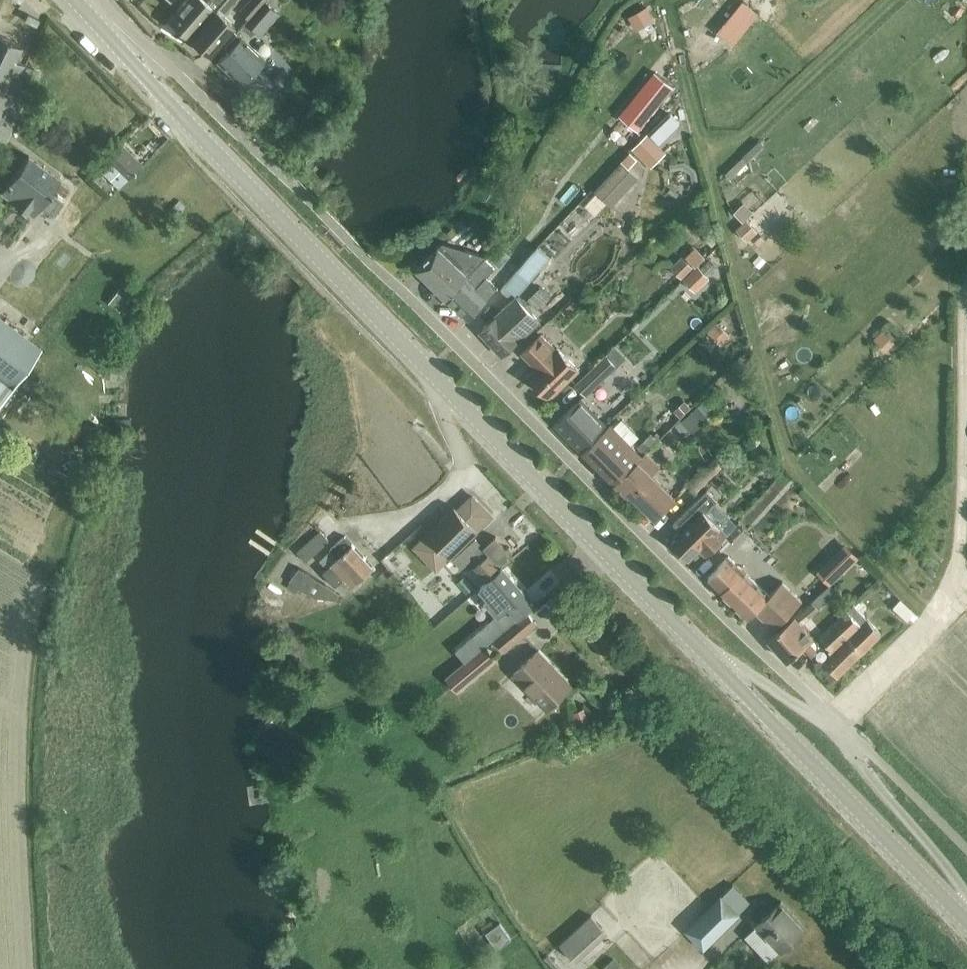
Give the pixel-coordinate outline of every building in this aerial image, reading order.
[(190,39),(216,8),(223,0),(212,0),(209,4),(204,0),(186,0),(169,21),(190,39)] [(216,8),(190,39),(208,54),(234,24),(223,14),(229,5),(223,0),(216,8)] [(239,12),(248,19),(266,2),(267,0),(249,0),(239,12)] [(260,35),(279,12),(266,2),(245,23),(260,35)] [(219,62),(242,84),(265,59),(238,33),(225,47),(230,51),(219,62)] [(7,142),(41,72),(24,64),(14,59),(21,46),(22,45),(0,35),(0,139),(7,142)] [(654,74),(618,117),(637,133),(673,89),(654,74)] [(109,161),(100,170),(119,188),(141,165),(142,165),(122,146),(108,160),(109,161)] [(33,216),(40,206),(53,216),(64,201),(51,191),(61,179),(29,155),(1,192),(14,202),(13,203),(23,210),(24,209),(33,216)] [(623,163),(596,193),(611,207),(638,177),(623,163)] [(732,214),(740,223),(733,231),(745,243),(756,233),(744,221),(751,213),(742,204),(732,214)] [(447,298),(448,298),(485,258),(487,256),(443,242),(417,269),(447,298)] [(537,243),(500,287),(512,298),(550,254),(537,243)] [(703,258),(694,249),(683,260),(680,257),(668,269),(680,280),(703,258)] [(485,258),(448,298),(470,320),(491,298),(491,297),(499,289),(487,277),(496,268),(485,258)] [(707,279),(706,278),(718,267),(709,258),(698,269),(696,267),(682,281),(693,293),(707,279)] [(482,331),(503,355),(520,339),(539,321),(517,297),(497,317),(498,318),(482,331)] [(41,349),(0,319),(0,405),(41,349)] [(706,333),(720,346),(728,337),(714,324),(706,333)] [(542,334),(522,353),(537,368),(529,376),(551,398),(579,370),(558,348),(557,348),(542,334)] [(607,355),(577,384),(587,394),(617,366),(607,355)] [(708,397),(697,407),(708,419),(717,406),(708,397)] [(581,400),(556,424),(580,449),(605,425),(581,400)] [(685,400),(674,410),(680,416),(691,406),(685,400)] [(697,407),(681,421),(693,433),(708,419),(697,407)] [(583,452),(615,484),(641,457),(611,425),(583,452)] [(650,434),(638,446),(645,453),(661,437),(657,433),(653,437),(650,434)] [(642,457),(615,484),(630,498),(632,496),(655,518),(676,498),(653,475),(660,467),(645,453),(642,457)] [(674,523),(682,532),(672,542),(689,559),(700,548),(707,555),(727,535),(720,528),(721,527),(706,512),(718,500),(708,489),(674,523)] [(455,507),(413,547),(436,570),(492,516),(472,496),(458,510),(455,507)] [(301,550),(310,560),(332,539),(323,529),(301,550)] [(341,578),(351,589),(374,567),(345,536),(319,561),(327,569),(325,571),(336,583),(341,578)] [(477,537),(453,558),(454,559),(462,569),(471,561),(475,566),(473,567),(486,582),(503,568),(514,558),(512,555),(513,551),(509,547),(506,547),(496,536),(485,546),(477,537)] [(842,574),(843,574),(858,560),(843,545),(828,560),(833,564),(842,574)] [(716,569),(708,578),(709,578),(722,591),(721,591),(748,617),(755,610),(775,629),(802,600),(783,581),(769,595),(758,584),(729,556),(716,569)] [(842,574),(833,564),(820,576),(830,585),(842,574)] [(334,599),(337,600),(340,594),(337,592),(299,567),(289,581),(290,582),(286,589),(295,594),(299,588),(316,598),(334,599)] [(486,600),(509,626),(527,611),(536,604),(528,596),(513,609),(510,606),(524,593),(503,568),(486,582),(480,588),(488,598),(486,600)] [(410,574),(398,584),(406,594),(418,584),(410,574)] [(830,585),(818,596),(769,639),(788,660),(814,637),(799,620),(807,613),(810,617),(819,609),(819,608),(837,592),(830,585)] [(854,604),(820,636),(831,649),(829,651),(832,654),(824,661),(836,674),(881,633),(854,604)] [(527,611),(509,626),(495,638),(506,650),(537,624),(527,611)] [(817,653),(815,651),(818,649),(812,643),(803,652),(810,659),(817,653)] [(484,647),(447,679),(458,692),(495,660),(484,647)] [(571,685),(538,651),(514,674),(547,709),(571,685)] [(739,913),(750,902),(733,885),(722,896),(687,931),(704,948),(739,914),(739,913)] [(757,925),(745,937),(769,962),(781,951),(782,951),(807,927),(782,901),(757,925)] [(591,915),(560,943),(576,962),(608,934),(591,915)] [(484,931),(496,949),(512,937),(500,920),(484,931)]
